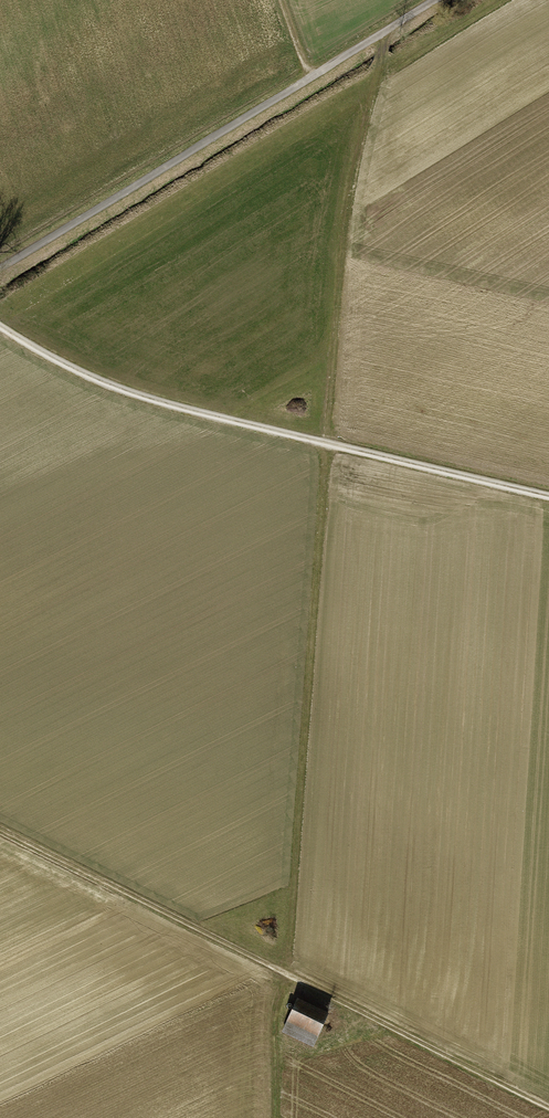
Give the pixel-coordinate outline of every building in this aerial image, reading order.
[(284,1031),(313,1044),(326,1015),(298,1002),(284,1031)]
